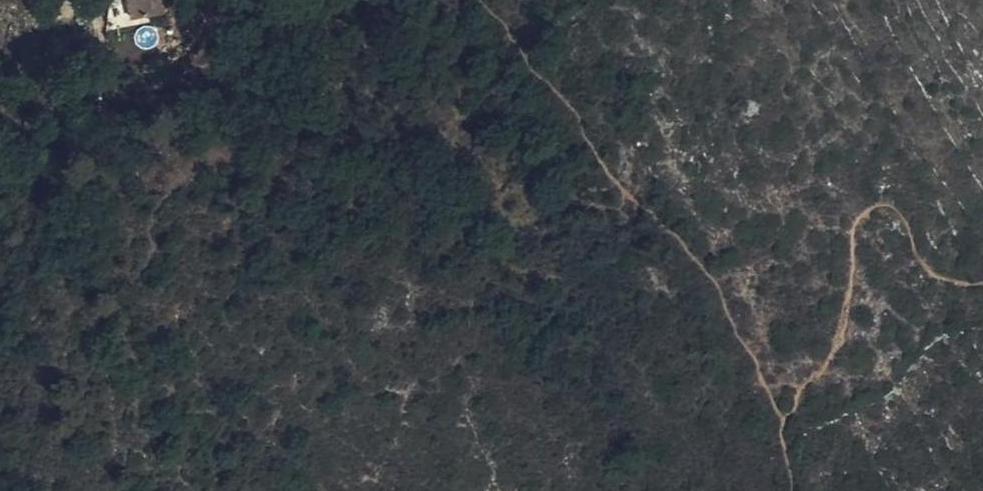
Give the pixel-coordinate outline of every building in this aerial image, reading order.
[(133,18),(163,12),(161,0),(130,0),(133,18)]
